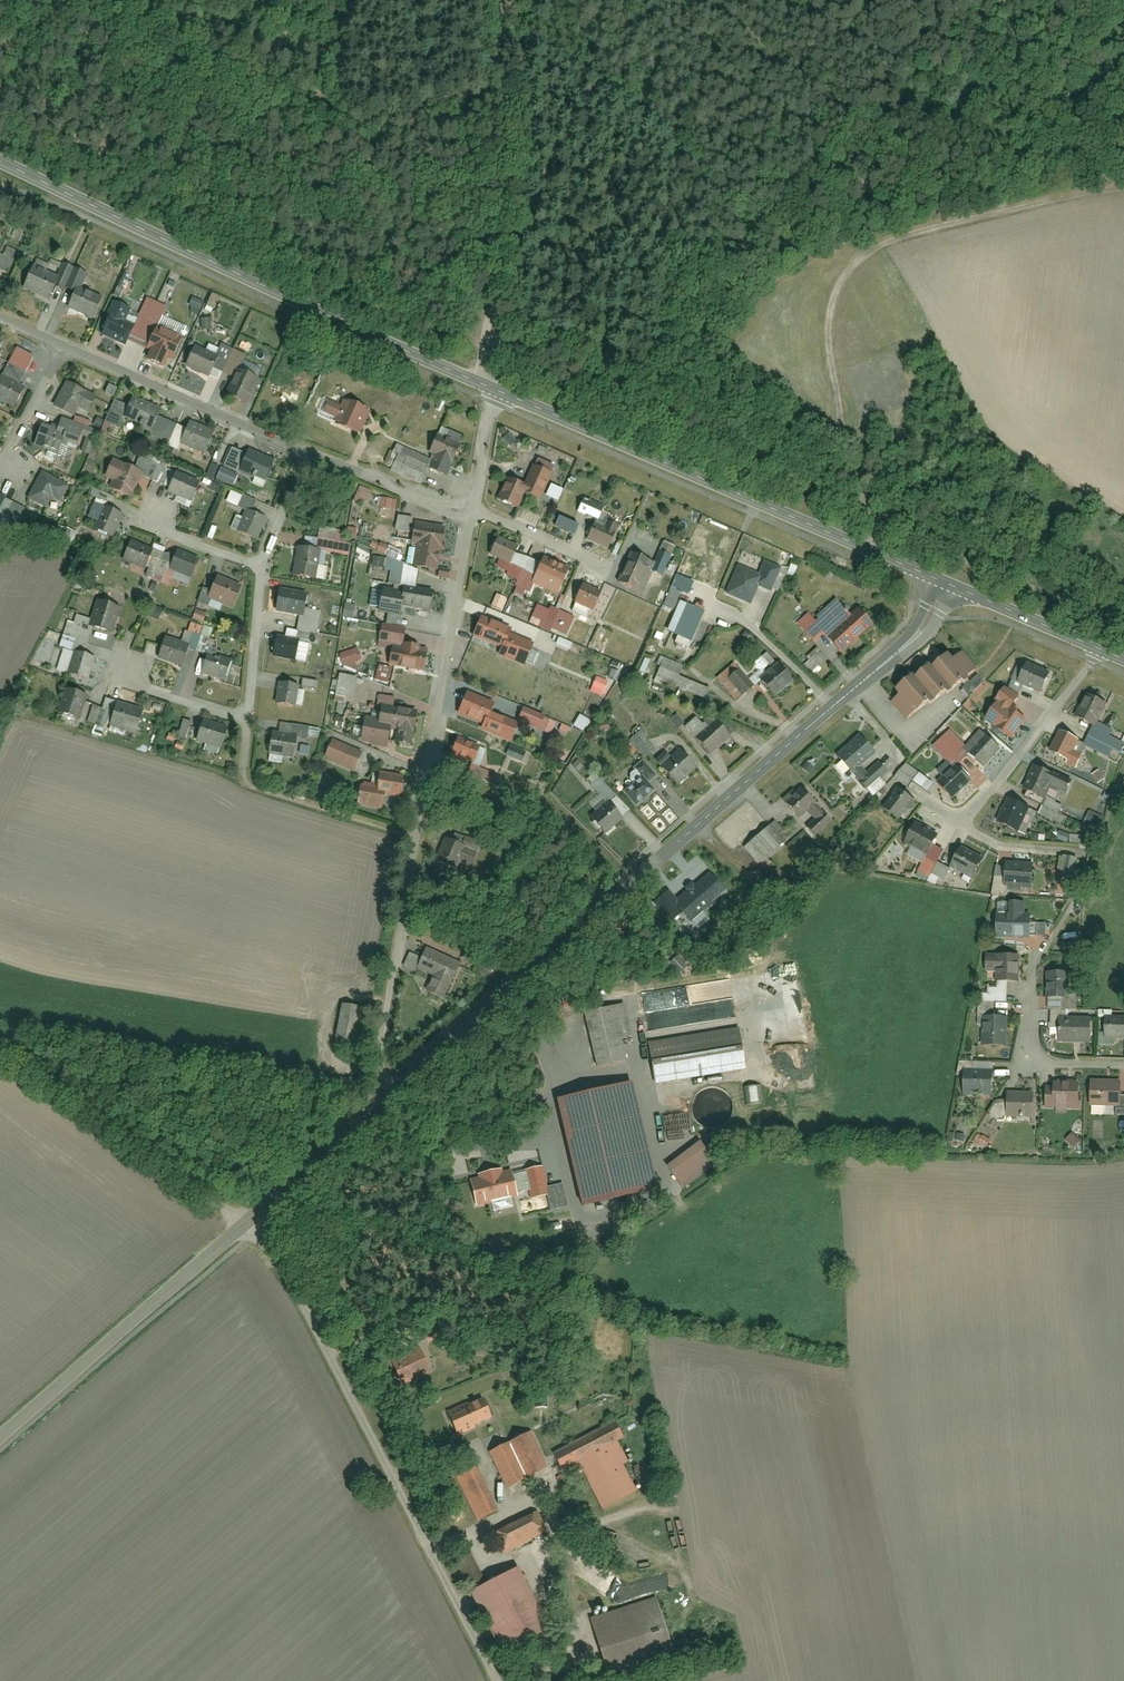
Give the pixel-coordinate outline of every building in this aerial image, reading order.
[(30,275),(22,293),(49,304),(57,286),(30,275)] [(74,294),(67,310),(90,321),(98,304),(74,294)] [(158,371),(163,360),(171,364),(185,332),(158,320),(163,309),(145,301),(129,338),(145,345),(143,351),(146,352),(141,363),(158,371)] [(108,318),(99,337),(123,348),(132,329),(108,318)] [(18,333),(13,346),(34,353),(38,340),(18,333)] [(190,353),(183,368),(206,380),(214,365),(190,353)] [(234,374),(224,400),(243,407),(253,382),(234,374)] [(15,411),(24,391),(0,381),(0,405),(15,411)] [(71,419),(76,409),(87,415),(95,401),(83,395),(84,393),(64,382),(50,408),(71,419)] [(131,401),(122,418),(149,431),(157,414),(131,401)] [(342,402),(338,410),(325,404),(321,415),(334,420),(330,427),(354,438),(366,413),(342,402)] [(158,417),(150,434),(167,441),(175,424),(158,417)] [(176,426),(167,448),(176,452),(186,430),(176,426)] [(39,428),(31,446),(54,456),(58,446),(69,451),(77,434),(61,428),(57,436),(39,428)] [(187,430),(180,447),(202,457),(210,439),(187,430)] [(506,431),(500,439),(510,447),(517,440),(506,431)] [(435,458),(428,472),(440,477),(447,463),(453,466),(462,446),(435,434),(426,454),(435,458)] [(85,436),(77,457),(88,461),(96,441),(85,436)] [(396,448),(385,471),(417,486),(427,463),(396,448)] [(228,449),(222,467),(236,472),(242,454),(228,449)] [(245,453),(237,473),(262,484),(270,464),(245,453)] [(138,459),(132,472),(118,464),(117,466),(111,463),(101,481),(107,484),(103,489),(128,504),(142,479),(149,483),(157,468),(138,459)] [(531,467),(521,488),(505,481),(495,503),(514,511),(520,496),(538,504),(550,476),(531,467)] [(59,506),(69,486),(40,472),(26,501),(47,511),(51,502),(59,506)] [(223,473),(220,482),(234,487),(237,479),(223,473)] [(170,477),(161,500),(187,511),(196,488),(170,477)] [(358,484),(351,503),(388,517),(396,498),(358,484)] [(549,487),(543,500),(553,505),(559,492),(549,487)] [(231,490),(225,505),(239,511),(249,515),(255,500),(231,490)] [(563,495),(559,505),(572,511),(577,501),(563,495)] [(11,532),(23,510),(6,501),(0,512),(0,526),(11,532)] [(580,501),(575,513),(596,521),(601,509),(580,501)] [(92,505),(82,532),(111,543),(121,516),(92,505)] [(239,511),(230,531),(252,541),(261,520),(249,515),(239,511)] [(395,517),(394,532),(407,533),(408,518),(395,517)] [(411,522),(407,546),(412,547),(409,566),(432,569),(435,550),(440,551),(444,527),(411,522)] [(592,524),(584,543),(605,552),(613,534),(592,524)] [(347,535),(314,534),(313,547),(346,549),(347,535)] [(130,540),(120,566),(144,575),(153,549),(130,540)] [(493,541),(487,558),(509,566),(515,548),(493,541)] [(290,547),(287,577),(313,579),(316,549),(290,547)] [(154,552),(149,566),(164,572),(170,557),(154,552)] [(650,573),(661,578),(672,557),(661,552),(650,573)] [(629,554),(618,576),(642,588),(653,566),(629,554)] [(535,563),(515,556),(510,569),(530,576),(535,563)] [(174,558),(165,582),(188,590),(197,567),(174,558)] [(539,563),(530,585),(556,596),(565,575),(539,563)] [(757,584),(769,589),(778,569),(765,563),(760,577),(757,584)] [(739,568),(728,593),(750,602),(757,584),(760,577),(739,568)] [(212,581),(205,600),(234,610),(241,591),(212,581)] [(576,585),(569,603),(590,611),(597,593),(576,585)] [(405,589),(402,609),(427,613),(431,593),(405,589)] [(278,590),(272,612),(300,620),(306,597),(278,590)] [(376,595),(374,615),(399,618),(401,598),(376,595)] [(496,597),(489,610),(501,616),(508,603),(496,597)] [(833,600),(800,633),(814,648),(822,640),(838,656),(871,623),(853,604),(845,612),(833,600)] [(97,601),(86,626),(108,635),(119,610),(97,601)] [(678,601),(665,632),(690,642),(703,612),(678,601)] [(300,633),(315,637),(320,614),(305,610),(300,633)] [(558,612),(550,630),(566,637),(574,619),(558,612)] [(478,621),(471,639),(498,649),(495,655),(522,666),(529,648),(504,638),(507,631),(478,621)] [(377,627),(374,641),(402,647),(405,633),(377,627)] [(293,661),(303,664),(309,644),(299,641),(298,644),(274,636),(267,656),(292,664),(293,661)] [(161,640),(155,659),(180,667),(185,648),(161,640)] [(886,695),(906,722),(974,671),(955,644),(886,695)] [(391,646),(387,666),(421,674),(425,654),(391,646)] [(815,648),(806,659),(817,667),(826,657),(815,648)] [(336,654),(340,667),(360,661),(357,649),(336,654)] [(69,653),(62,676),(84,683),(92,660),(69,653)] [(769,690),(775,697),(793,681),(777,664),(776,665),(766,653),(754,663),(762,672),(761,673),(764,675),(757,681),(767,692),(769,690)] [(203,658),(198,673),(226,681),(231,666),(203,658)] [(1030,658),(1018,679),(1046,695),(1058,673),(1030,658)] [(661,660),(653,681),(705,701),(710,686),(679,674),(681,667),(661,660)] [(734,664),(718,679),(736,700),(753,686),(734,664)] [(338,676),(333,698),(349,701),(354,679),(338,676)] [(301,679),(299,689),(321,693),(323,682),(301,679)] [(275,683),(272,707),(291,709),(294,685),(275,683)] [(504,687),(497,703),(526,714),(532,698),(504,687)] [(1090,689),(1076,716),(1095,726),(1109,698),(1090,689)] [(64,690),(55,712),(77,721),(86,699),(64,690)] [(463,693),(454,715),(477,724),(475,730),(508,743),(516,723),(488,712),(491,704),(463,693)] [(361,726),(360,745),(388,747),(389,733),(394,733),(393,746),(406,747),(407,734),(412,734),(414,709),(391,707),(392,697),(377,696),(376,706),(375,706),(373,727),(361,726)] [(988,715),(1011,734),(1026,715),(1003,696),(988,715)] [(111,706),(106,726),(135,735),(141,715),(111,706)] [(620,707),(611,716),(622,726),(631,717),(620,707)] [(694,718),(679,731),(688,741),(703,729),(694,718)] [(180,719),(174,737),(184,740),(190,722),(180,719)] [(544,720),(536,736),(548,743),(557,726),(544,720)] [(694,744),(710,759),(730,738),(714,722),(694,744)] [(195,724),(189,742),(218,752),(224,733),(195,724)] [(1085,751),(1116,764),(1123,745),(1108,739),(1110,732),(1095,726),(1085,751)] [(642,731),(628,743),(642,759),(656,747),(642,731)] [(1060,732),(1048,754),(1075,768),(1086,746),(1060,732)] [(972,756),(990,770),(1005,750),(987,736),(972,756)] [(266,737),(262,756),(289,762),(293,743),(266,737)] [(860,738),(836,758),(851,775),(874,755),(860,738)] [(452,741),(446,757),(470,766),(476,750),(452,741)] [(330,743),(322,761),(350,774),(358,756),(330,743)] [(678,752),(656,774),(673,791),(695,768),(678,752)] [(856,781),(866,792),(888,774),(879,762),(856,781)] [(939,780),(955,799),(973,784),(957,765),(939,780)] [(1039,767),(1028,791),(1047,799),(1057,804),(1069,780),(1039,767)] [(626,791),(640,807),(659,790),(646,774),(626,791)] [(379,809),(379,797),(398,797),(398,775),(373,775),(372,795),(355,794),(355,808),(379,809)] [(835,821),(805,787),(787,803),(817,836),(835,821)] [(888,808),(903,820),(918,802),(902,790),(888,808)] [(1007,797),(995,821),(1020,833),(1032,809),(1007,797)] [(1047,799),(1038,817),(1055,824),(1063,807),(1057,804),(1047,799)] [(593,818),(609,835),(626,818),(610,801),(593,818)] [(915,821),(904,845),(929,856),(940,833),(915,821)] [(745,850),(762,868),(788,844),(771,826),(745,850)] [(480,850),(453,839),(443,863),(458,869),(462,860),(474,865),(480,850)] [(960,848),(950,870),(974,880),(983,858),(960,848)] [(929,859),(936,862),(940,853),(934,850),(929,859)] [(1008,860),(1007,886),(1043,887),(1044,861),(1008,860)] [(936,866),(930,878),(939,883),(945,871),(936,866)] [(724,890),(710,874),(676,903),(691,921),(710,904),(709,903),(724,890)] [(1033,898),(1010,898),(1010,914),(999,914),(999,936),(1027,936),(1027,924),(1033,924),(1033,898)] [(1020,951),(988,952),(988,983),(1021,983),(1020,951)] [(417,971),(431,977),(424,995),(441,1002),(457,966),(425,952),(417,971)] [(1043,967),(1043,995),(1068,995),(1068,967),(1043,967)] [(643,1014),(646,1030),(707,1020),(705,1003),(643,1014)] [(337,1004),(330,1042),(351,1046),(359,1009),(337,1004)] [(620,1042),(632,1039),(624,1004),(579,1014),(591,1067),(624,1060),(620,1042)] [(987,1044),(1010,1045),(1011,1012),(988,1011),(987,1044)] [(1108,1042),(1123,1043),(1123,1015),(1109,1014),(1108,1042)] [(1060,1018),(1060,1041),(1095,1042),(1095,1018),(1060,1018)] [(646,1047),(653,1085),(743,1070),(737,1032),(646,1047)] [(963,1075),(965,1101),(997,1100),(996,1073),(963,1075)] [(1058,1083),(1054,1083),(1054,1088),(1047,1088),(1046,1107),(1055,1107),(1057,1105),(1066,1105),(1068,1107),(1080,1107),(1080,1098),(1077,1097),(1078,1084),(1072,1084),(1072,1082),(1058,1082),(1058,1083)] [(1119,1083),(1092,1083),(1092,1103),(1119,1104),(1119,1083)] [(718,1086),(711,1085),(704,1087),(698,1091),(694,1096),(692,1103),(692,1112),(696,1118),(699,1122),(706,1126),(711,1127),(718,1126),(725,1122),(730,1117),(733,1111),(733,1104),(732,1099),(728,1093),(724,1089),(718,1086)] [(598,1229),(592,1200),(655,1187),(651,1166),(648,1166),(636,1107),(624,1110),(620,1090),(576,1099),(581,1127),(607,1122),(617,1172),(589,1178),(581,1143),(552,1149),(569,1234),(598,1229)] [(1009,1091),(1009,1119),(1038,1119),(1038,1091),(1009,1091)] [(696,1140),(666,1162),(678,1179),(708,1157),(696,1140)] [(521,1174),(527,1197),(547,1191),(540,1168),(521,1174)] [(469,1182),(476,1208),(517,1197),(510,1171),(469,1182)] [(388,1357),(401,1387),(430,1374),(418,1345),(388,1357)] [(547,1468),(519,1410),(497,1421),(525,1479),(547,1468)] [(578,1465),(601,1509),(634,1491),(611,1448),(621,1442),(610,1421),(550,1453),(561,1474),(578,1465)] [(524,1482),(503,1442),(483,1453),(504,1493),(524,1482)] [(456,1480),(473,1521),(498,1510),(481,1469),(456,1480)] [(493,1532),(503,1554),(544,1537),(534,1514),(493,1532)] [(495,1656),(544,1632),(513,1568),(464,1591),(495,1656)] [(589,1620),(604,1679),(669,1662),(653,1603),(589,1620)]
